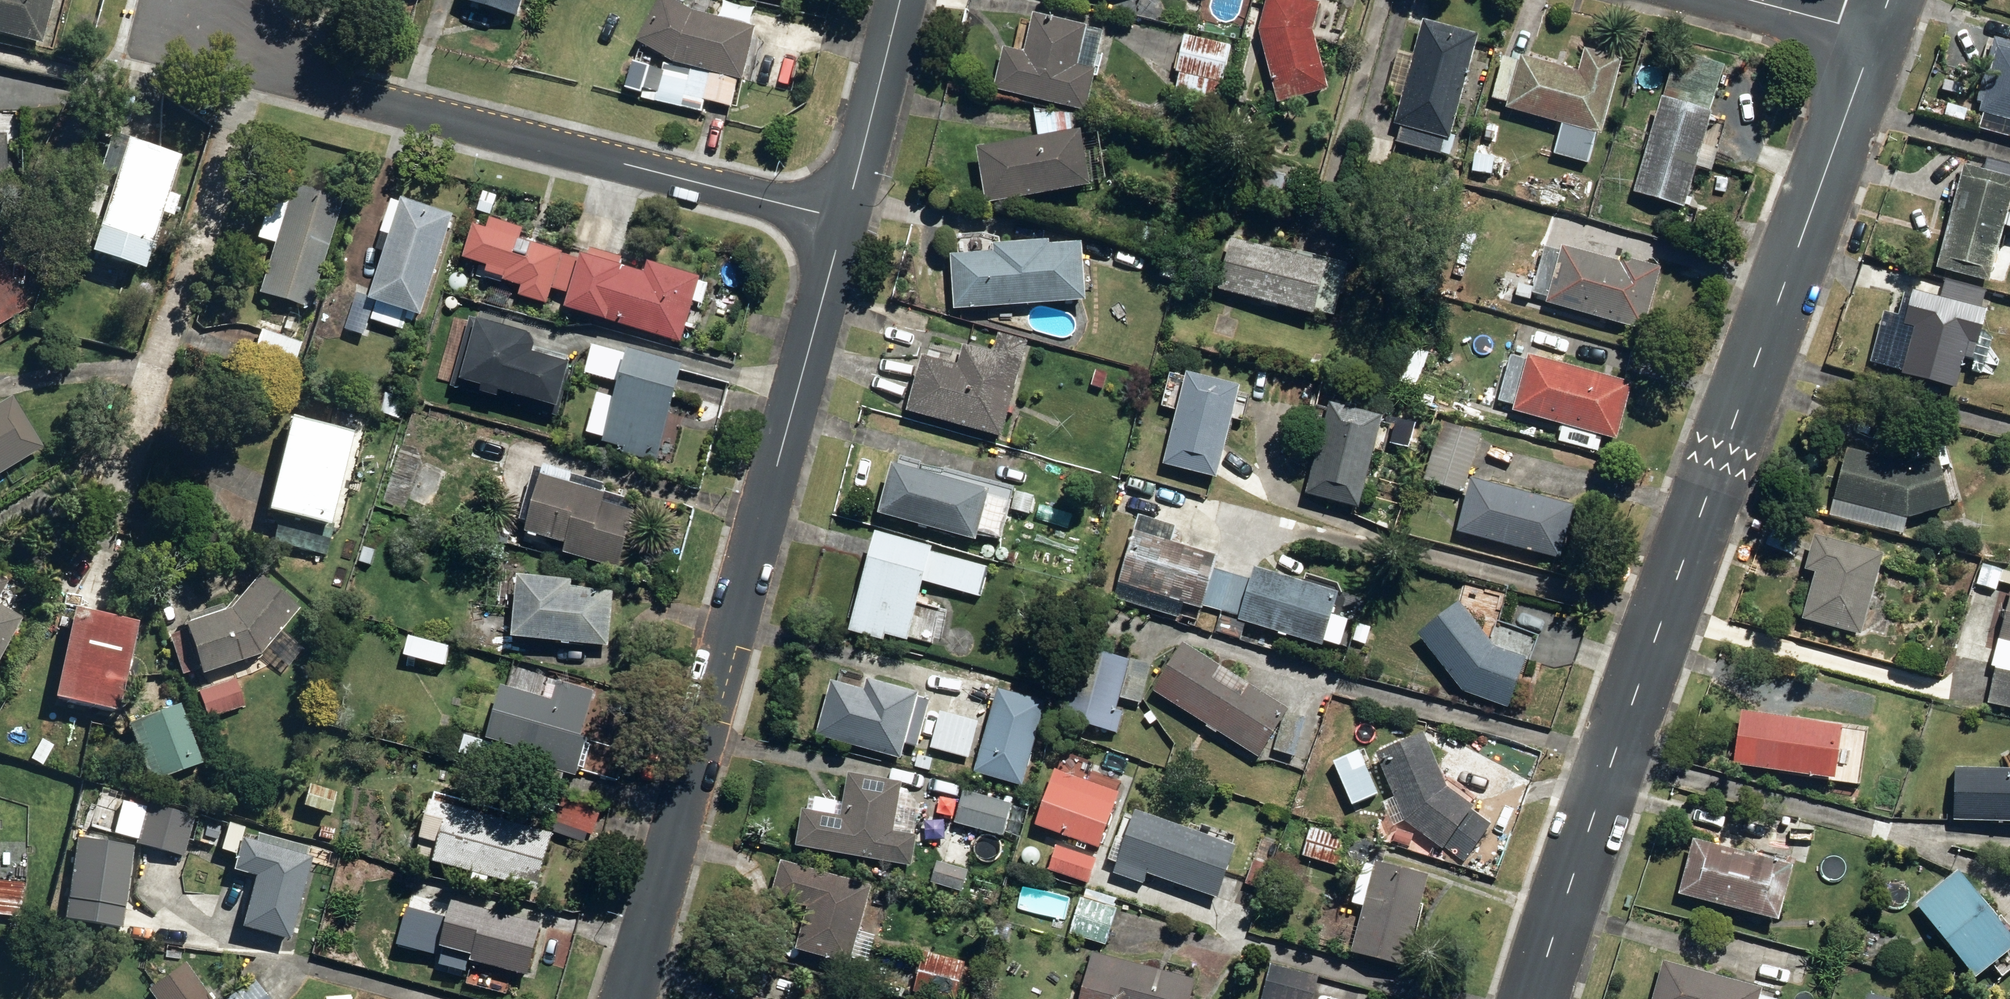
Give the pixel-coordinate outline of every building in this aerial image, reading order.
[(38,44),(49,0),(0,0),(0,34),(38,44)] [(525,0),(459,0),(519,19),(525,0)] [(754,25),(693,10),(675,0),(657,0),(635,40),(667,58),(656,101),(699,112),(702,99),(730,106),(737,77),(741,78),(754,25)] [(1327,87),(1312,30),(1319,1),(1314,0),(1265,0),(1259,28),(1277,100),(1327,87)] [(1248,21),(1258,22),(1260,6),(1251,4),(1248,21)] [(993,87),(1086,107),(1102,30),(1033,15),(1024,55),(1001,50),(993,87)] [(1396,142),(1440,153),(1445,136),(1450,138),(1477,34),(1420,19),(1412,52),(1397,48),(1385,92),(1401,96),(1394,122),(1400,125),(1396,142)] [(1173,96),(1216,107),(1222,81),(1220,81),(1230,44),(1183,32),(1174,70),(1180,71),(1173,96)] [(2009,136),(2009,42),(1993,37),(1976,100),(1983,102),(1981,111),(1983,112),(1979,128),(2009,136)] [(1506,107),(1602,132),(1622,59),(1584,49),(1578,71),(1520,55),(1518,59),(1503,55),(1491,98),(1508,102),(1506,107)] [(1634,191),(1683,206),(1711,111),(1709,111),(1723,64),(1677,50),(1634,191)] [(975,146),(985,203),(1089,184),(1079,128),(1076,113),(1033,106),(1038,135),(975,146)] [(82,250),(137,267),(173,155),(118,137),(82,250)] [(1472,171),(1492,173),(1494,155),(1475,152),(1472,171)] [(1990,280),(2009,202),(2009,162),(1986,156),(1982,172),(1963,167),(1938,267),(1990,280)] [(256,291),(305,307),(338,201),(271,180),(254,235),(272,241),(256,291)] [(476,209),(489,213),(495,193),(482,190),(476,209)] [(371,318),(408,330),(413,312),(420,314),(452,213),(400,197),(398,202),(391,200),(380,232),(388,235),(368,298),(377,300),(371,318)] [(559,289),(569,255),(561,252),(562,250),(517,237),(520,226),(489,217),(485,227),(472,223),(462,257),(485,264),(483,270),(502,276),(501,279),(520,284),(518,294),(545,302),(550,287),(559,289)] [(1141,243),(1153,245),(1156,227),(1144,225),(1141,243)] [(1315,310),(1333,314),(1346,269),(1231,236),(1217,286),(1314,314),(1315,310)] [(950,254),(953,308),(1084,300),(1081,241),(1047,243),(1047,240),(993,243),(994,251),(950,254)] [(1546,302),(1643,329),(1660,267),(1623,257),(1621,262),(1562,247),(1561,250),(1544,245),(1534,282),(1524,280),(1522,289),(1548,297),(1546,302)] [(578,258),(569,255),(559,289),(567,292),(562,306),(679,342),(692,300),(701,303),(707,282),(698,279),(699,275),(647,260),(643,272),(618,264),(620,256),(589,247),(587,255),(579,253),(578,258)] [(22,309),(0,270),(0,321),(22,309)] [(1903,373),(1957,387),(1965,355),(1976,358),(1973,370),(1982,372),(1986,361),(1987,362),(1989,357),(1992,359),(1993,354),(1990,353),(1994,341),(1986,331),(1981,329),(1986,311),(2000,307),(2004,294),(1946,278),(1942,296),(1913,288),(1911,295),(1906,294),(1898,322),(1915,327),(1903,373)] [(459,377),(556,405),(569,360),(532,350),(534,343),(527,330),(477,316),(459,377)] [(247,359),(283,371),(292,341),(257,329),(247,359)] [(905,411),(1000,437),(1026,340),(999,333),(994,353),(963,345),(958,366),(920,355),(905,411)] [(623,454),(658,464),(686,365),(629,350),(629,352),(595,342),(586,373),(621,383),(616,397),(600,394),(589,433),(605,437),(603,442),(625,448),(623,454)] [(1570,440),(1585,444),(1589,430),(1616,438),(1632,383),(1527,354),(1526,361),(1510,356),(1498,400),(1514,404),(1512,410),(1574,426),(1570,440)] [(1091,384),(1103,387),(1107,372),(1095,369),(1091,384)] [(1162,463),(1216,477),(1238,385),(1186,372),(1177,407),(1158,402),(1151,433),(1169,437),(1162,463)] [(37,445),(6,394),(0,398),(0,468),(37,445)] [(1304,494),(1358,508),(1382,415),(1328,401),(1304,494)] [(1402,419),(1431,428),(1434,418),(1404,410),(1402,419)] [(268,540),(323,554),(331,523),(319,520),(342,430),(283,415),(260,509),(274,513),(268,540)] [(1423,479),(1463,492),(1481,433),(1442,421),(1423,479)] [(721,438),(729,442),(733,434),(724,430),(721,438)] [(1835,498),(1908,516),(1951,505),(1950,500),(1960,497),(1946,442),(1911,451),(1913,460),(1908,461),(1848,446),(1835,498)] [(976,534),(998,540),(1012,492),(921,466),(920,469),(892,461),(878,511),(974,540),(976,534)] [(446,477),(422,467),(407,500),(430,511),(446,477)] [(571,556),(621,569),(636,513),(603,504),(606,494),(571,485),(574,474),(544,467),(526,532),(573,545),(571,556)] [(1457,531),(1559,558),(1573,505),(1471,478),(1457,531)] [(1012,508),(1031,512),(1034,493),(1015,490),(1012,508)] [(1119,581),(1201,608),(1203,605),(1221,611),(1233,573),(1211,567),(1215,554),(1135,529),(1119,581)] [(849,631),(883,640),(884,634),(907,639),(908,636),(921,639),(927,617),(914,613),(923,580),(980,595),(988,566),(931,552),(932,545),(874,531),(849,631)] [(1802,618),(1861,635),(1884,554),(1869,549),(1872,546),(1870,539),(1863,537),(1858,543),(1859,547),(1814,534),(1805,567),(1816,570),(1802,618)] [(358,562),(369,567),(376,552),(365,547),(358,562)] [(1983,586),(1996,589),(2002,568),(1989,564),(1983,586)] [(1233,573),(1221,611),(1237,616),(1236,620),(1320,646),(1337,592),(1255,566),(1251,579),(1233,573)] [(164,634),(178,674),(192,669),(194,673),(255,652),(294,607),(254,573),(223,609),(218,610),(216,603),(179,616),(181,622),(177,624),(178,629),(164,634)] [(515,639),(611,649),(616,595),(572,591),(573,583),(521,578),(515,639)] [(2009,642),(2009,597),(1999,639),(2009,642)] [(1462,690),(1507,706),(1525,658),(1495,647),(1459,601),(1418,634),(1462,690)] [(19,617),(0,606),(0,650),(19,617)] [(47,696),(111,710),(130,621),(65,608),(47,696)] [(1354,634),(1367,638),(1372,624),(1359,620),(1354,634)] [(403,642),(421,646),(424,633),(407,628),(403,642)] [(1149,687),(1257,757),(1288,709),(1249,684),(1241,697),(1210,677),(1216,667),(1182,644),(1178,650),(1174,648),(1149,687)] [(1060,716),(1116,733),(1122,712),(1115,710),(1120,696),(1140,702),(1152,665),(1130,658),(1129,660),(1081,645),(1060,716)] [(2009,708),(2009,670),(1995,667),(1986,702),(2009,708)] [(194,690),(204,718),(241,705),(231,677),(194,690)] [(815,734),(900,759),(904,743),(916,747),(930,701),(915,697),(916,692),(868,678),(864,691),(831,681),(815,734)] [(530,763),(573,775),(584,737),(579,736),(593,689),(557,679),(552,700),(500,686),(484,738),(533,751),(530,763)] [(974,771),(1022,783),(1045,701),(997,687),(974,771)] [(123,723),(146,782),(198,762),(176,704),(123,723)] [(1834,784),(1862,789),(1872,723),(1840,718),(1839,724),(1740,709),(1732,764),(1835,779),(1834,784)] [(932,749),(968,757),(976,720),(940,712),(932,749)] [(1277,748),(1294,753),(1305,718),(1287,713),(1277,748)] [(1423,732),(1375,753),(1394,796),(1382,801),(1392,826),(1404,820),(1443,848),(1444,846),(1464,860),(1490,823),(1471,809),(1473,806),(1448,788),(1423,732)] [(27,757),(40,764),(51,744),(38,737),(27,757)] [(915,766),(930,771),(933,758),(919,754),(915,766)] [(2009,822),(2009,767),(1952,765),(1951,821),(2009,822)] [(1035,823),(1098,847),(1119,792),(1057,768),(1035,823)] [(796,847),(911,865),(916,835),(892,831),(899,784),(846,775),(839,816),(802,810),(796,847)] [(298,804),(326,813),(332,792),(304,784),(298,804)] [(954,821),(1003,835),(1011,804),(963,790),(954,821)] [(547,817),(591,834),(599,814),(555,797),(547,817)] [(132,842),(181,856),(182,852),(187,853),(190,843),(186,841),(194,815),(144,801),(132,842)] [(487,876),(536,889),(552,832),(447,805),(446,810),(426,804),(416,840),(434,845),(430,861),(471,872),(468,883),(484,888),(487,876)] [(1146,873),(1217,897),(1235,845),(1134,810),(1124,838),(1115,835),(1107,859),(1116,862),(1112,873),(1142,883),(1146,873)] [(1270,833),(1281,837),(1285,826),(1274,822),(1270,833)] [(315,836),(329,839),(332,827),(317,824),(315,836)] [(1351,951),(1404,964),(1427,876),(1382,864),(1387,845),(1351,836),(1351,838),(1310,827),(1303,854),(1348,866),(1360,867),(1351,902),(1363,905),(1351,951)] [(1393,841),(1409,846),(1412,834),(1398,829),(1393,841)] [(236,926),(285,939),(308,858),(302,856),(305,846),(254,832),(251,842),(236,838),(227,868),(250,874),(236,926)] [(66,920),(120,929),(134,847),(79,838),(66,920)] [(1679,893),(1779,919),(1793,865),(1693,838),(1679,893)] [(1049,870),(1088,883),(1096,857),(1057,844),(1049,870)] [(795,949),(849,964),(851,959),(865,963),(871,943),(856,939),(872,885),(772,857),(767,879),(775,881),(770,895),(807,905),(795,949)] [(369,873),(398,881),(399,875),(404,876),(404,873),(399,872),(401,866),(372,859),(369,873)] [(1245,883),(1261,889),(1269,865),(1253,859),(1245,883)] [(932,883),(961,892),(968,869),(939,860),(932,883)] [(1976,978),(2009,951),(2009,934),(1959,870),(1917,903),(1976,978)] [(17,917),(21,884),(0,881),(0,915),(17,917)] [(470,959),(526,975),(539,924),(405,890),(391,945),(469,965),(470,959)] [(1070,934),(1105,944),(1117,908),(1115,908),(1118,898),(1095,891),(1092,901),(1082,897),(1070,934)] [(994,936),(1007,939),(1010,927),(997,923),(994,936)] [(946,998),(954,998),(958,985),(969,988),(975,962),(965,960),(964,962),(923,952),(913,991),(946,998)] [(1194,980),(1092,952),(1079,998),(1189,998),(1194,980)] [(1760,995),(1761,989),(1662,959),(1650,998),(1773,998),(1760,995)] [(179,961),(140,989),(147,998),(206,998),(179,961)] [(1264,998),(1312,998),(1319,977),(1265,961),(1255,997),(1264,998)] [(250,978),(220,998),(265,998),(250,978)]
